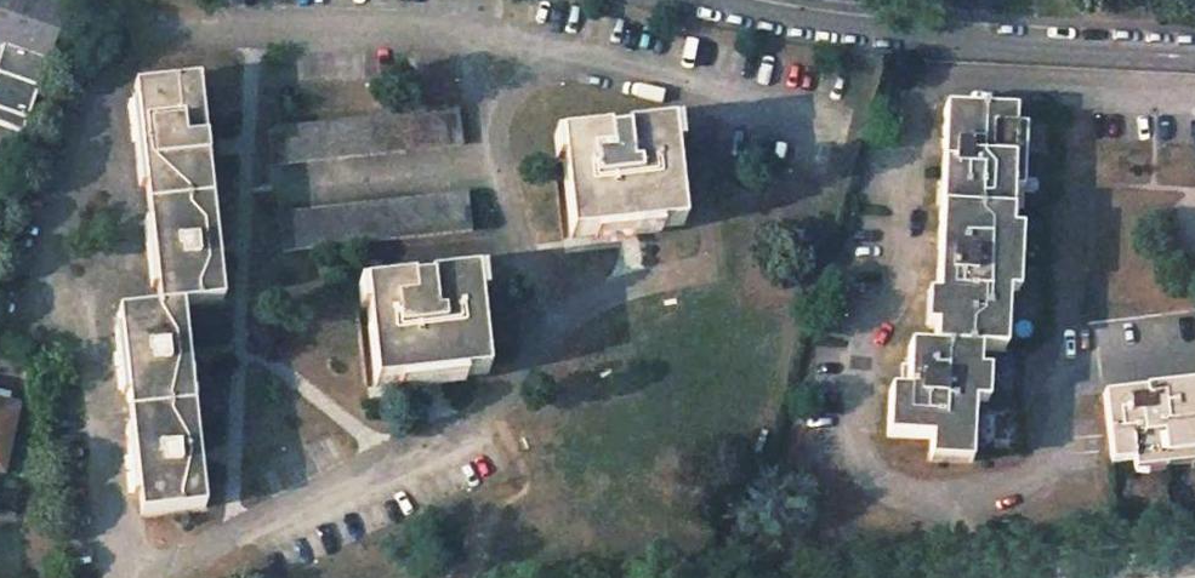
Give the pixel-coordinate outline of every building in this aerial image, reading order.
[(39,0),(0,0),(0,44),(3,45),(0,53),(0,125),(24,133),(66,10),(39,0)] [(221,299),(196,80),(131,87),(156,307),(117,312),(142,516),(153,514),(209,508),(184,303),(221,299)] [(1004,346),(1011,102),(941,100),(939,134),(948,135),(949,153),(940,152),(937,240),(945,240),(945,257),(936,257),(933,343),(909,344),(909,365),(909,383),(902,382),(896,382),(897,395),(888,395),(888,439),(931,439),(931,451),(972,452),(976,345),(1004,346)] [(472,111),(282,132),(286,170),(476,148),(472,111)] [(684,224),(672,123),(560,137),(570,237),(626,231),(684,224)] [(939,134),(940,152),(949,153),(948,135),(939,134)] [(481,190),(292,213),(295,251),(486,228),(481,190)] [(937,240),(936,257),(945,257),(945,240),(937,240)] [(490,373),(478,271),(366,285),(377,385),(432,379),(490,373)] [(1101,395),(1108,465),(1168,458),(1194,455),(1194,384),(1101,395)] [(1,472),(14,407),(0,404),(0,472),(1,472)]
